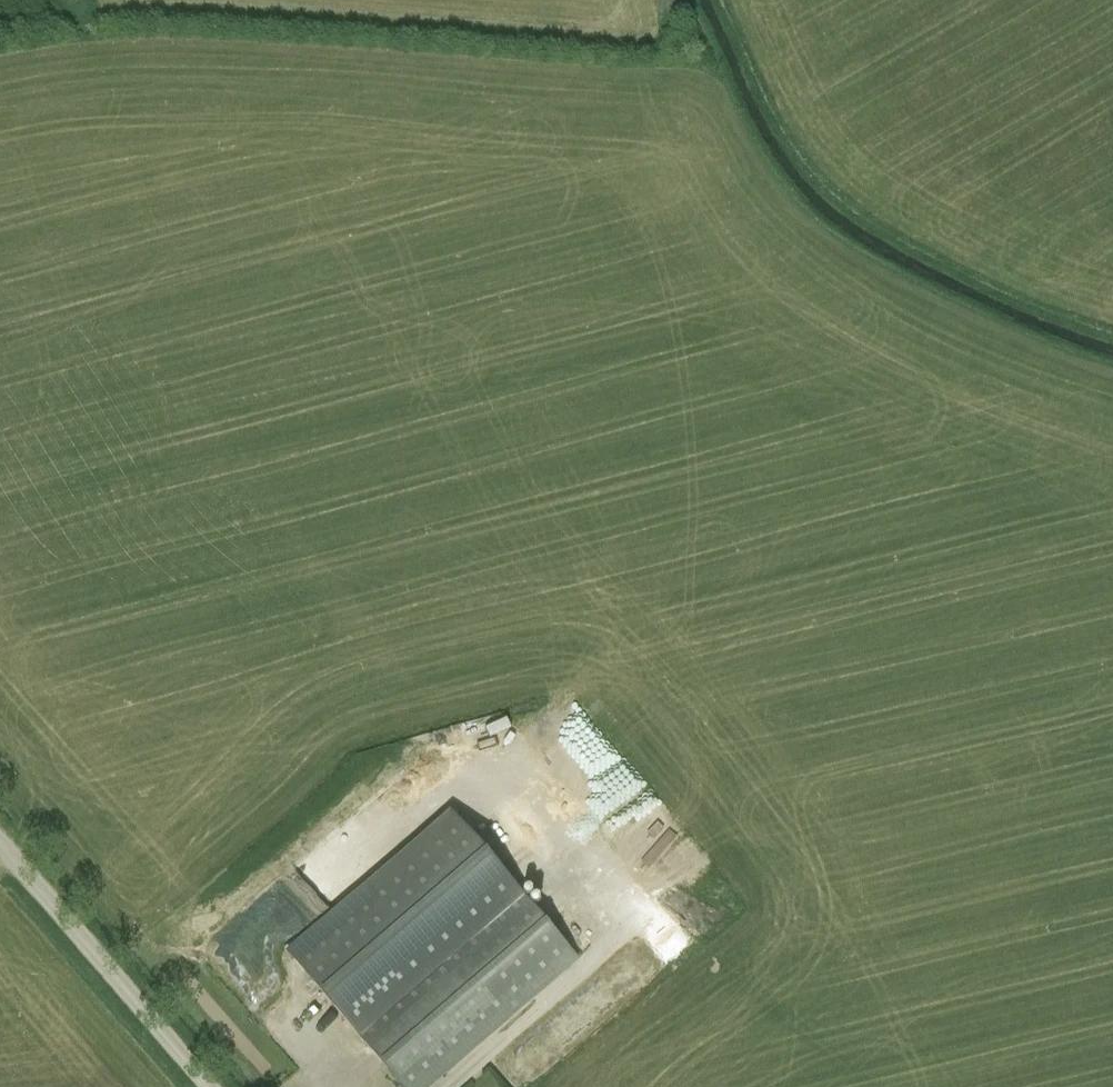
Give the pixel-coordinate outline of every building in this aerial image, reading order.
[(401,1086),(431,1086),(578,959),(447,812),(281,950),(401,1086)]
